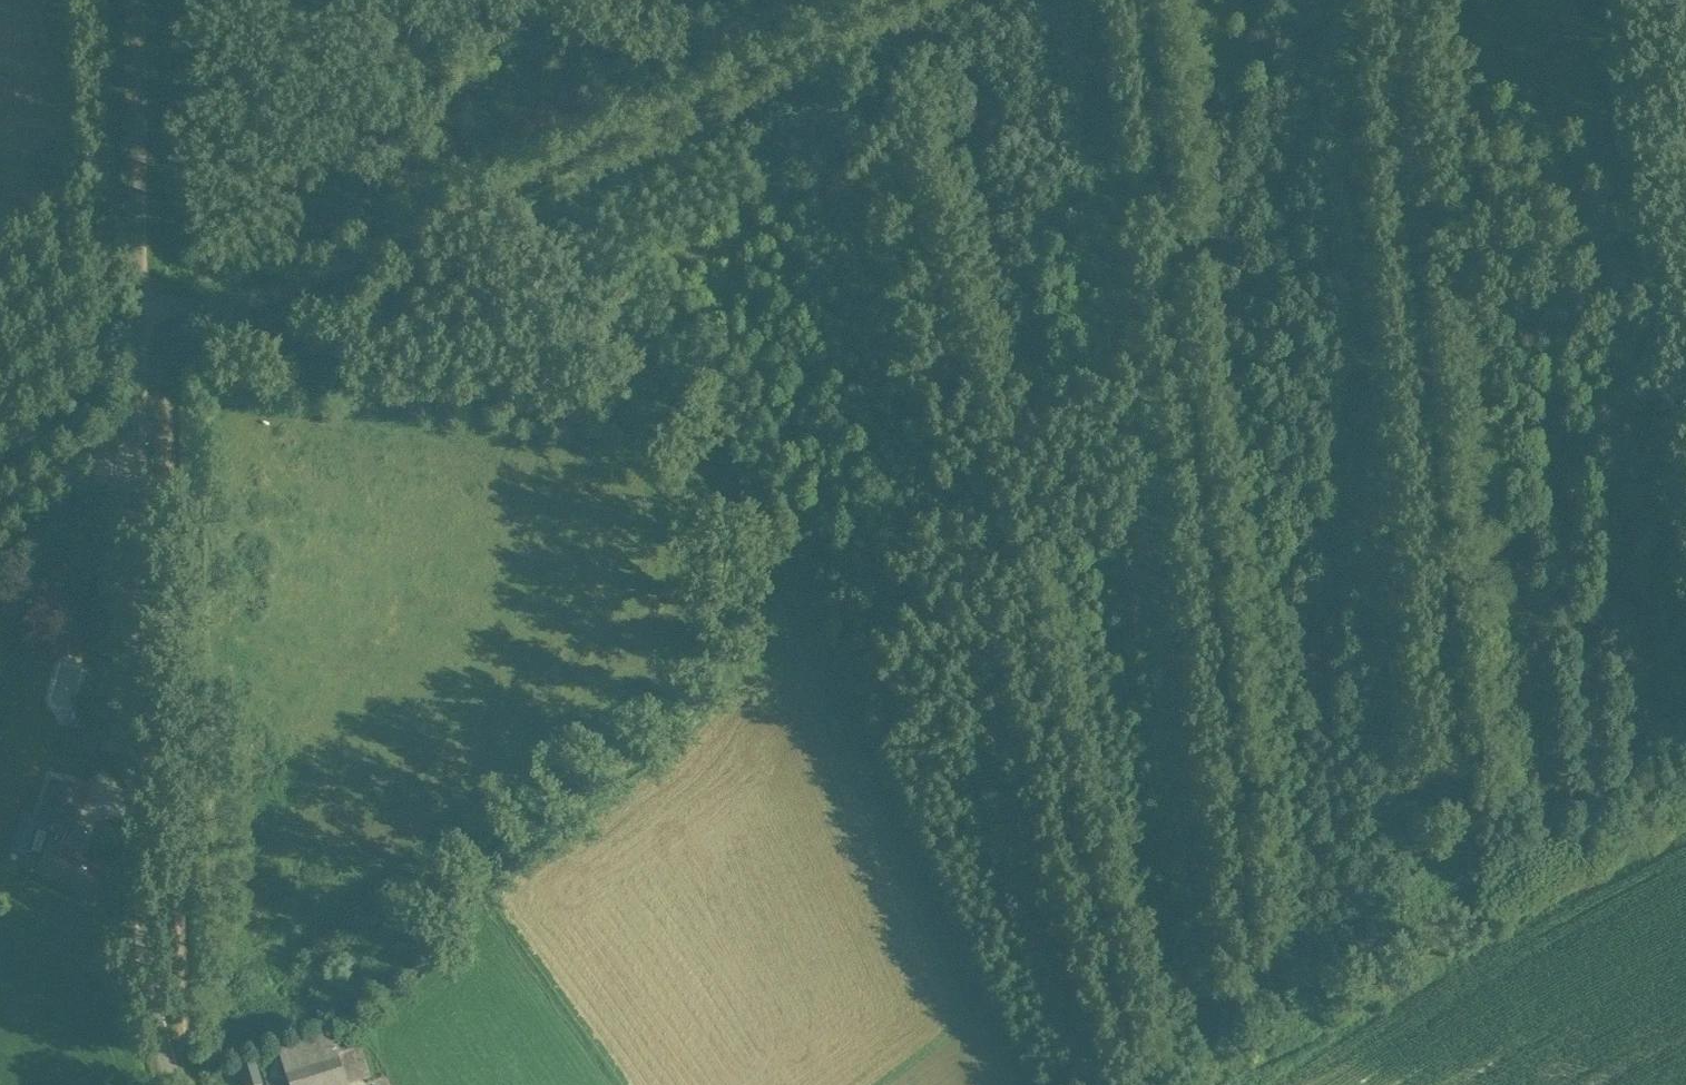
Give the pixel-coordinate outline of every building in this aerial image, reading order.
[(334,1030),(334,1029),(277,1047),(284,1067),(289,1084),(349,1084),(372,1078),(361,1042),(339,1049),(334,1030)] [(255,1063),(239,1068),(244,1084),(262,1084),(255,1063)]
